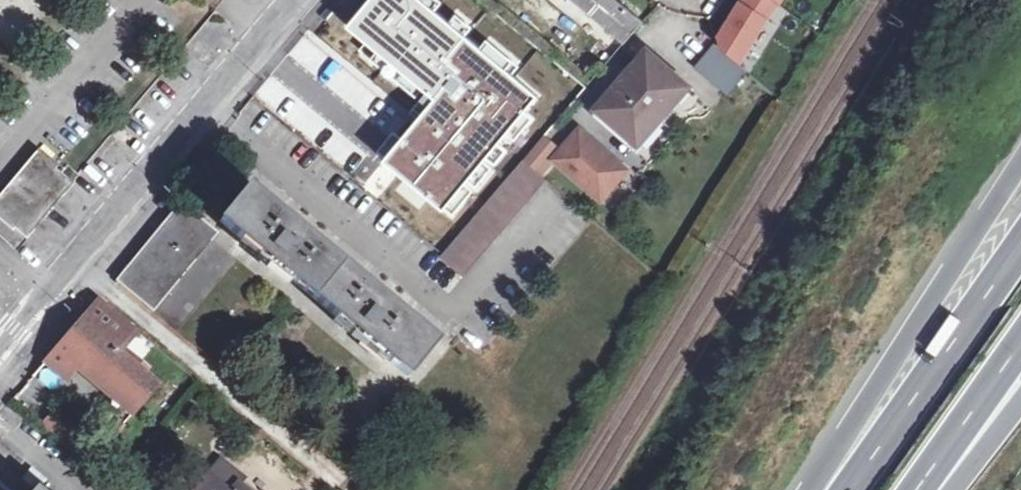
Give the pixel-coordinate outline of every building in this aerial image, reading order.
[(622,44),(641,22),(615,0),(570,0),(622,44)] [(765,17),(774,6),(767,0),(744,0),(765,17)] [(388,12),(381,21),(366,39),(403,71),(406,68),(419,53),(394,33),(401,23),(388,12)] [(443,42),(417,72),(430,83),(456,53),(443,42)] [(718,50),(699,72),(725,94),(744,71),(718,50)] [(419,53),(406,68),(412,73),(425,58),(419,53)] [(645,53),(594,111),(634,146),(655,123),(662,129),(679,110),(672,104),(686,87),(645,53)] [(576,132),(551,161),(599,202),(624,172),(576,132)] [(539,141),(520,163),(533,174),(552,152),(539,141)] [(80,177),(46,146),(0,202),(0,231),(21,247),(50,213),(80,177)] [(461,275),(543,182),(533,174),(520,163),(438,256),(461,275)] [(445,342),(255,182),(225,219),(418,377),(445,342)] [(219,233),(183,203),(157,234),(116,281),(153,311),(219,233)] [(137,333),(98,300),(48,361),(71,381),(88,363),(116,387),(109,395),(134,417),(158,388),(119,354),(137,333)] [(243,486),(223,468),(203,489),(239,489),(243,486)] [(3,484),(9,489),(32,489),(13,473),(8,478),(3,484)] [(0,482),(0,489),(9,489),(3,484),(0,482)]
